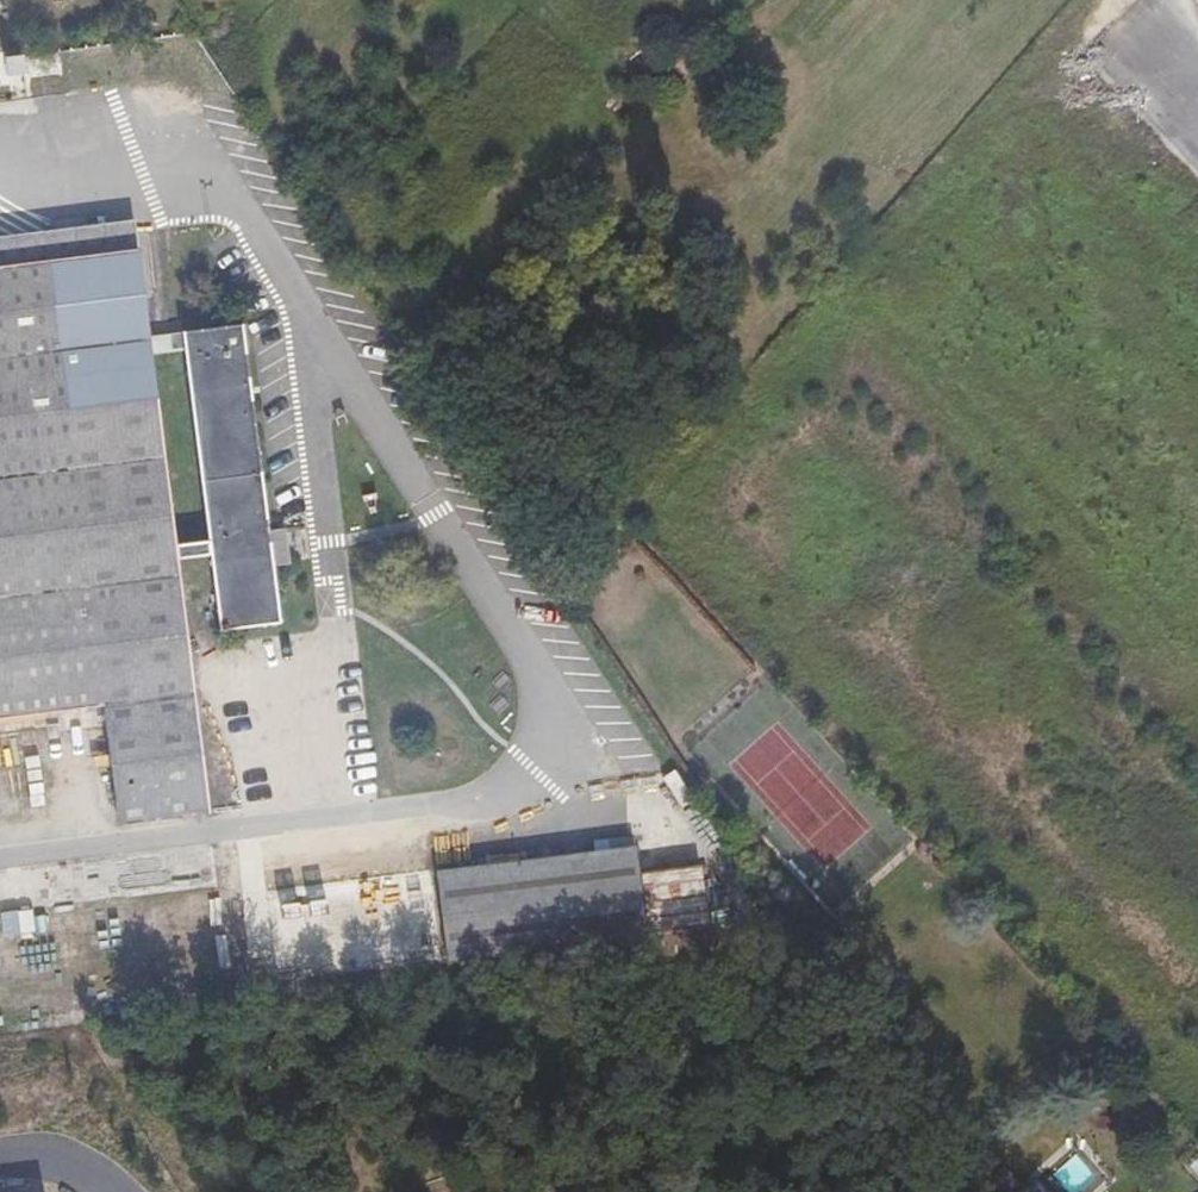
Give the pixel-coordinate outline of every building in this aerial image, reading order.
[(9,73),(24,71),(21,50),(6,52),(9,73)] [(65,77),(67,92),(103,87),(101,72),(65,77)] [(28,82),(30,96),(67,92),(65,77),(28,82)] [(138,249),(134,220),(0,237),(0,266),(138,249)] [(0,266),(0,719),(104,706),(118,824),(209,813),(177,559),(175,544),(151,353),(149,335),(138,249),(0,266)] [(208,540),(210,555),(221,631),(281,623),(243,324),(182,331),(185,349),(208,540)] [(182,331),(149,335),(151,353),(185,349),(182,331)] [(175,544),(177,559),(210,555),(208,540),(175,544)] [(648,936),(635,847),(438,872),(449,962),(648,936)] [(644,871),(652,932),(708,924),(700,863),(644,871)] [(432,879),(268,895),(276,978),(441,962),(432,879)] [(1036,1179),(1023,1191),(1048,1191),(1036,1179)]
